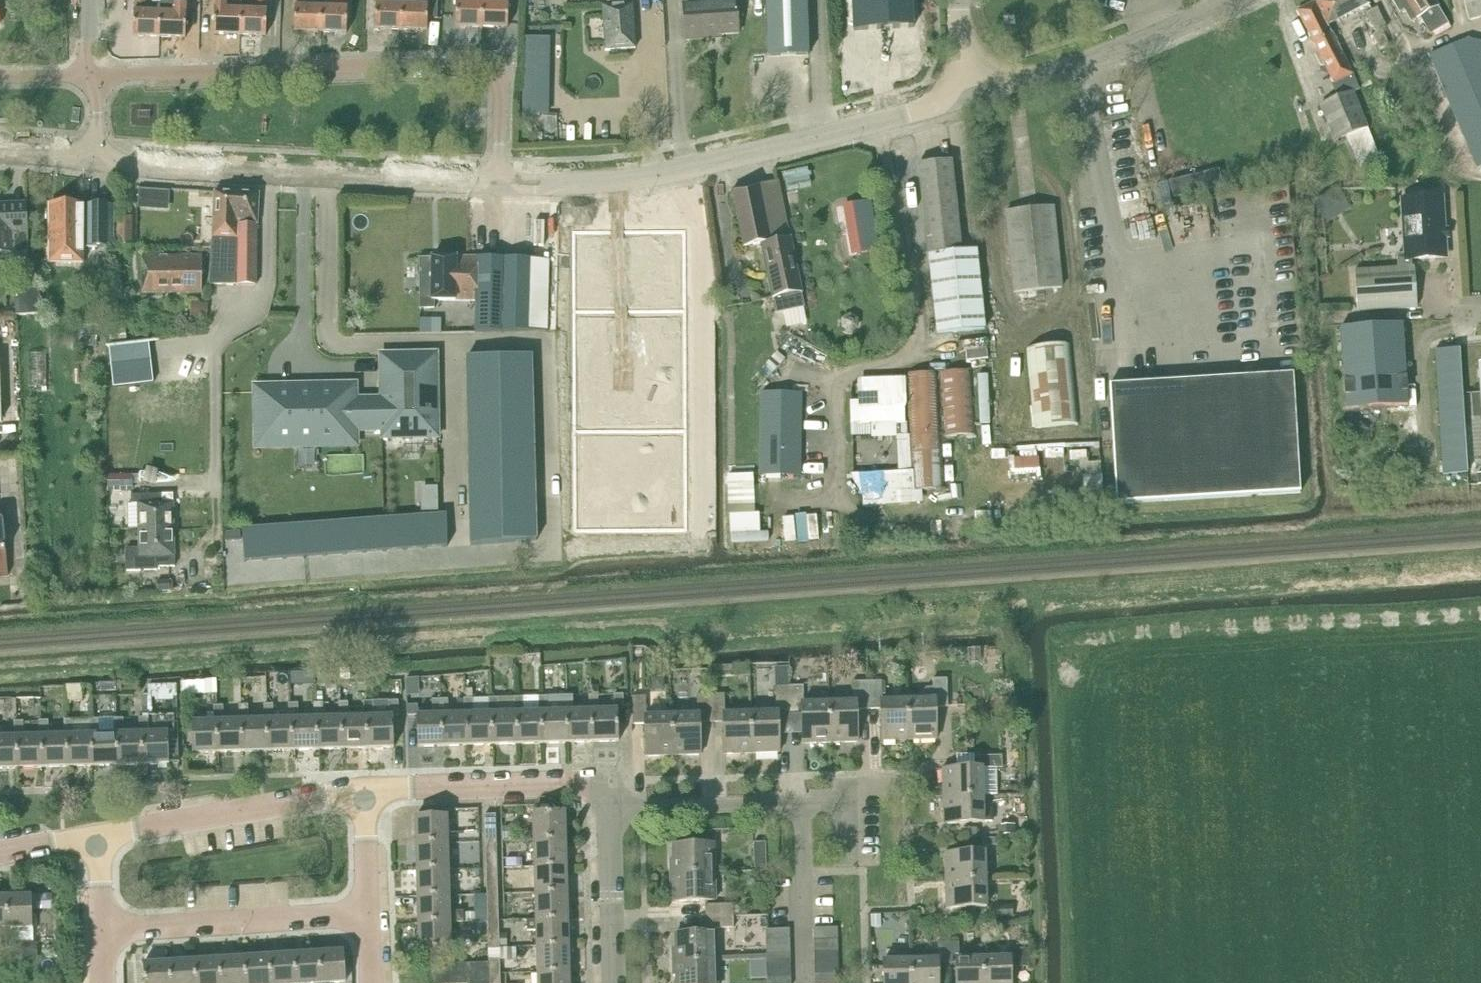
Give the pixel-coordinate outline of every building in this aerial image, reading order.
[(159,11),(145,11),(146,0),(134,0),(134,11),(133,11),(132,35),(158,36),(159,11)] [(158,36),(185,37),(185,13),(185,0),(160,0),(159,11),(158,36)] [(214,8),(213,33),(239,34),(240,0),(214,0),(214,8)] [(240,9),(239,34),(266,35),(266,9),(266,0),(255,0),(255,9),(240,9)] [(320,7),(306,6),(306,0),(295,0),(295,6),(294,6),(293,31),(320,32),(320,7)] [(320,7),(320,32),(346,32),(347,8),(346,8),(346,0),(335,0),(335,7),(320,7)] [(401,4),(386,4),(387,0),(376,0),(376,3),(374,3),(374,28),(400,29),(401,4)] [(401,4),(400,29),(426,30),(427,6),(426,6),(426,0),(416,0),(415,4),(401,4)] [(482,3),(468,2),(468,0),(457,0),(456,2),(455,26),(481,27),(482,3)] [(482,3),(481,27),(507,28),(508,4),(506,4),(507,0),(495,0),(495,3),(482,3)] [(634,47),(631,4),(629,4),(629,0),(605,0),(605,5),(601,5),(604,49),(634,47)] [(737,34),(735,0),(713,0),(713,1),(681,3),(683,39),(708,38),(708,35),(737,34)] [(807,0),(767,0),(768,57),(809,55),(807,0)] [(1315,1),(1327,25),(1368,5),(1365,0),(1317,0),(1315,1)] [(1441,11),(1434,0),(1392,0),(1399,13),(1403,10),(1411,23),(1419,18),(1430,35),(1448,23),(1441,11)] [(1480,18),(1480,0),(1464,0),(1471,21),(1480,18)] [(1315,1),(1297,10),(1333,84),(1352,75),(1327,25),(1315,1)] [(1373,34),(1379,47),(1380,49),(1389,45),(1382,29),(1387,27),(1378,7),(1366,13),(1375,33),(1373,34)] [(1480,42),(1467,39),(1427,56),(1476,169),(1480,167),(1480,44),(1480,42)] [(1334,141),(1346,137),(1359,168),(1379,159),(1351,91),(1319,104),(1334,141)] [(1310,182),(1348,182),(1319,106),(1308,110),(1311,119),(1306,120),(1311,132),(1302,136),(1304,140),(1302,141),(1310,163),(1310,182)] [(1254,142),(1257,156),(1273,152),(1269,138),(1254,142)] [(977,251),(959,252),(949,161),(917,165),(927,256),(935,335),(985,330),(977,251)] [(787,191),(811,186),(807,170),(784,175),(787,191)] [(1217,170),(1171,182),(1175,201),(1222,190),(1217,170)] [(772,297),(775,312),(802,306),(799,292),(777,181),(729,191),(741,247),(761,243),(772,297)] [(1312,202),(1326,224),(1350,209),(1337,187),(1312,202)] [(213,192),(209,284),(237,285),(254,286),(255,265),(255,224),(257,195),(213,192)] [(1354,271),(1357,311),(1417,307),(1414,267),(1412,267),(1411,260),(1446,258),(1442,197),(1402,200),(1405,254),(1397,255),(1398,269),(1354,271)] [(868,201),(848,204),(857,254),(876,250),(868,201)] [(9,204),(0,205),(0,263),(27,262),(24,204),(9,204)] [(105,247),(105,240),(104,205),(82,205),(82,204),(48,205),(49,263),(82,262),(82,247),(105,247)] [(106,204),(106,246),(114,246),(113,204),(106,204)] [(1013,293),(1061,287),(1052,208),(1004,214),(1013,293)] [(116,246),(132,246),(132,217),(116,217),(116,246)] [(577,532),(690,531),(688,230),(575,231),(577,532)] [(199,293),(200,256),(156,256),(156,254),(142,254),(142,292),(199,293)] [(418,258),(418,309),(438,309),(438,301),(474,301),(475,333),(546,331),(544,257),(418,258)] [(41,315),(39,289),(13,291),(15,317),(41,315)] [(193,323),(207,324),(208,305),(194,304),(193,323)] [(841,319),(840,329),(849,334),(858,329),(858,319),(849,314),(841,319)] [(1340,328),(1346,410),(1408,406),(1402,324),(1340,328)] [(87,333),(86,344),(96,345),(97,334),(87,333)] [(147,341),(109,345),(111,367),(150,363),(147,341)] [(963,363),(984,361),(983,349),(985,349),(984,341),(960,343),(963,363)] [(1026,348),(1033,429),(1078,424),(1071,344),(1026,348)] [(1435,350),(1443,475),(1467,473),(1460,348),(1435,350)] [(349,391),(262,393),(263,445),(350,444),(350,430),(383,430),(383,438),(438,437),(436,354),(381,355),(382,399),(349,399),(349,391)] [(465,356),(470,543),(535,541),(531,355),(465,356)] [(909,370),(915,486),(943,484),(937,368),(909,370)] [(944,439),(976,437),(972,373),(940,374),(944,439)] [(1110,385),(1117,504),(1300,493),(1293,374),(1110,385)] [(977,376),(979,425),(989,424),(987,375),(977,376)] [(851,405),(852,422),(853,438),(873,438),(873,440),(908,439),(905,378),(858,380),(856,383),(857,405),(851,405)] [(757,475),(801,476),(802,395),(753,394),(753,403),(758,403),(757,475)] [(1470,414),(1474,462),(1480,461),(1480,413),(1470,414)] [(1397,460),(1398,475),(1411,475),(1410,459),(1397,460)] [(1062,493),(1063,507),(1105,504),(1103,463),(1091,464),(1091,461),(1080,461),(1081,474),(1086,474),(1086,478),(1084,478),(1085,491),(1062,493)] [(915,486),(914,467),(850,471),(864,492),(864,504),(916,500),(915,486)] [(133,475),(108,475),(108,494),(133,493),(133,475)] [(754,514),(752,475),(725,477),(728,516),(754,514)] [(137,504),(137,530),(156,530),(172,530),(171,504),(167,504),(167,495),(159,495),(159,494),(130,494),(130,504),(137,504)] [(244,560),(447,547),(446,515),(242,529),(244,560)] [(108,517),(108,531),(121,530),(121,517),(108,517)] [(156,530),(137,530),(137,549),(124,550),(124,571),(156,570),(156,567),(157,567),(156,530)] [(156,530),(157,567),(174,567),(172,530),(156,530)] [(769,544),(768,532),(730,534),(731,546),(769,544)] [(156,583),(157,594),(170,593),(169,583),(156,583)] [(514,668),(513,659),(501,660),(502,669),(514,668)] [(748,677),(747,664),(736,665),(737,678),(748,677)] [(340,666),(340,679),(350,678),(350,666),(340,666)] [(292,678),(310,677),(310,667),(292,668),(292,678)] [(908,700),(909,741),(937,740),(936,707),(948,707),(947,679),(933,680),(934,699),(908,700)] [(115,680),(99,680),(100,688),(115,688),(115,680)] [(829,703),(831,743),(858,743),(857,710),(869,709),(868,681),(854,682),(855,702),(829,703)] [(868,681),(869,709),(881,709),(882,742),(909,741),(908,700),(883,701),(882,681),(868,681)] [(419,683),(408,683),(408,695),(420,694),(419,683)] [(751,713),(752,754),(779,753),(778,714),(790,714),(790,686),(776,687),(776,712),(751,713)] [(790,686),(790,714),(803,714),(803,744),(831,743),(829,703),(804,703),(803,686),(790,686)] [(592,710),(593,742),(616,741),(615,711),(622,711),(621,694),(612,695),(613,709),(596,710),(592,710)] [(672,715),(673,756),(701,755),(700,722),(712,722),(711,694),(697,695),(698,715),(672,715)] [(725,755),(752,754),(751,713),(726,714),(725,694),(711,694),(712,722),(724,722),(725,755)] [(568,711),(569,742),(593,742),(592,710),(596,710),(596,695),(587,695),(587,710),(572,711),(568,711)] [(543,743),(569,742),(568,711),(572,711),(571,696),(561,696),(562,711),(546,711),(542,711),(543,743)] [(646,757),(673,756),(672,715),(647,716),(646,696),(633,697),(633,725),(645,724),(646,757)] [(518,744),(543,743),(542,711),(546,711),(545,697),(536,697),(537,712),(521,712),(517,712),(518,744)] [(467,713),(468,745),(493,745),(492,713),(496,713),(496,698),(486,698),(486,713),(471,714),(471,713),(467,713)] [(492,713),(493,745),(518,744),(517,712),(521,712),(520,698),(511,698),(512,713),(496,713),(492,713)] [(0,699),(0,711),(11,710),(10,699),(0,699)] [(34,699),(15,699),(16,722),(23,721),(23,707),(34,707),(34,699)] [(470,699),(466,699),(456,699),(457,714),(446,715),(446,714),(442,714),(443,746),(468,745),(467,713),(471,713),(470,699)] [(430,700),(430,715),(414,716),(416,747),(443,746),(442,714),(446,714),(445,700),(430,700)] [(367,716),(368,749),(392,749),(391,717),(397,717),(396,701),(386,702),(387,716),(371,716),(367,716)] [(342,717),(343,750),(368,749),(367,716),(371,716),(371,702),(361,702),(362,708),(346,709),(346,717),(342,717)] [(293,751),(318,750),(317,718),(321,718),(321,703),(312,703),(312,718),(296,718),(292,718),(293,751)] [(318,750),(343,750),(342,717),(346,717),(346,709),(346,703),(337,703),(337,718),(321,718),(317,718),(318,750)] [(268,752),(293,751),(292,718),(296,718),(296,704),(286,704),(286,719),(271,719),(267,719),(268,752)] [(240,721),(240,752),(268,752),(267,719),(271,719),(271,705),(262,705),(262,720),(246,720),(240,721)] [(238,721),(222,721),(215,721),(215,753),(240,752),(240,721),(246,720),(246,706),(237,706),(238,721)] [(215,721),(222,721),(221,707),(212,707),(212,721),(189,722),(190,754),(215,753),(215,721)] [(142,732),(144,765),(166,764),(165,733),(171,733),(171,717),(163,718),(163,732),(146,732),(142,732)] [(118,765),(144,765),(142,732),(146,732),(146,718),(137,719),(137,733),(122,733),(117,733),(118,765)] [(93,766),(118,765),(117,733),(122,733),(121,719),(112,719),(112,734),(96,734),(92,734),(93,766)] [(66,735),(67,767),(93,766),(92,734),(96,734),(96,720),(87,720),(87,734),(71,735),(66,735)] [(19,768),(42,767),(41,736),(47,735),(46,721),(37,722),(37,736),(22,736),(18,736),(19,768)] [(42,767),(67,767),(66,735),(71,735),(71,721),(62,721),(62,735),(47,735),(41,736),(42,767)] [(22,736),(21,722),(12,722),(12,737),(0,737),(0,768),(19,768),(18,736),(22,736)] [(942,796),(983,796),(982,769),(1003,769),(1002,756),(974,757),(975,769),(942,769),(942,796)] [(943,824),(984,823),(983,796),(942,796),(943,824)] [(532,814),(533,841),(565,840),(564,813),(532,814)] [(483,815),(483,829),(495,828),(495,815),(483,815)] [(414,817),(414,844),(447,843),(446,816),(414,817)] [(1015,835),(1015,825),(997,826),(998,836),(1015,835)] [(483,829),(483,842),(495,842),(495,828),(483,829)] [(503,829),(503,843),(515,842),(514,829),(503,829)] [(997,847),(996,837),(981,838),(981,847),(997,847)] [(533,841),(534,867),(566,866),(565,840),(533,841)] [(483,842),(483,856),(495,855),(495,842),(483,842)] [(755,871),(767,870),(766,842),(754,843),(755,871)] [(414,844),(415,871),(448,870),(447,843),(414,844)] [(671,859),(671,873),(714,872),(714,844),(673,845),(674,859),(671,859)] [(985,852),(944,854),(945,881),(986,880),(985,852)] [(483,856),(484,869),(496,869),(495,855),(483,856)] [(566,866),(534,867),(535,894),(567,892),(566,866)] [(484,875),(484,882),(496,882),(496,875),(496,869),(484,869),(484,875)] [(415,871),(416,898),(449,897),(448,870),(415,871)] [(714,872),(671,873),(671,887),(674,887),(675,901),(715,900),(714,872)] [(987,907),(986,880),(945,881),(946,908),(987,907)] [(484,882),(485,896),(496,895),(496,882),(484,882)] [(568,919),(567,892),(535,894),(536,920),(568,919)] [(485,896),(485,909),(497,909),(496,895),(485,896)] [(0,929),(0,944),(7,943),(10,943),(9,929),(31,928),(30,897),(6,897),(7,929),(0,929)] [(416,898),(417,924),(450,923),(449,911),(449,897),(416,898)] [(705,905),(706,917),(734,916),(733,904),(705,905)] [(1012,905),(994,906),(994,919),(1012,918),(1012,905)] [(485,909),(486,923),(497,922),(497,909),(485,909)] [(449,911),(450,923),(466,923),(465,910),(449,911)] [(734,916),(706,917),(706,929),(734,928),(734,916)] [(871,916),(871,929),(881,929),(881,916),(871,916)] [(527,931),(536,931),(537,946),(569,945),(568,919),(536,920),(526,920),(527,931)] [(486,923),(486,936),(498,936),(497,922),(486,923)] [(450,923),(417,924),(418,951),(451,950),(450,923)] [(814,940),(838,939),(838,928),(814,928),(814,940)] [(766,941),(790,941),(790,929),(766,929),(766,941)] [(673,962),(717,961),(716,932),(676,934),(676,948),(673,948),(673,962)] [(498,936),(486,936),(487,950),(498,949),(498,936)] [(838,951),(838,939),(814,940),(814,951),(838,951)] [(790,952),(790,941),(766,941),(766,953),(790,952)] [(959,942),(947,943),(947,965),(953,965),(952,955),(959,955),(959,942)] [(37,959),(37,943),(17,943),(17,960),(37,959)] [(912,982),(939,982),(938,965),(947,965),(947,943),(937,943),(937,959),(911,960),(912,982)] [(537,946),(538,973),(570,972),(569,945),(537,946)] [(1015,949),(1015,968),(1028,967),(1028,949),(1015,949)] [(342,951),(318,952),(320,982),(343,982),(342,951)] [(839,962),(838,951),(814,951),(815,963),(839,962)] [(318,952),(293,954),(295,982),(320,982),(318,952)] [(791,964),(790,952),(766,953),(767,964),(791,964)] [(293,954),(268,955),(270,982),(295,982),(293,954)] [(268,955),(243,957),(245,982),(270,982),(268,955)] [(243,957),(218,958),(220,982),(245,982),(243,957)] [(218,958),(194,960),(195,982),(220,982),(218,958)] [(956,959),(957,982),(984,982),(983,958),(956,959)] [(1010,958),(983,958),(984,982),(1011,982),(1010,958)] [(194,960),(169,962),(170,982),(195,982),(194,960)] [(884,961),(884,982),(912,982),(911,960),(884,961)] [(487,975),(498,974),(498,961),(487,961),(487,963),(487,975)] [(717,961),(673,962),(674,976),(677,976),(677,982),(717,982),(717,961)] [(169,962),(142,963),(143,982),(170,982),(169,962)] [(839,974),(839,962),(815,963),(815,974),(839,974)] [(487,975),(487,963),(468,964),(468,982),(488,982),(487,975)] [(457,964),(446,965),(447,982),(458,982),(457,964)] [(458,982),(468,982),(468,964),(457,964),(458,982)] [(767,976),(791,975),(791,964),(767,964),(767,976)] [(446,965),(436,965),(436,982),(447,982),(446,965)] [(538,982),(570,982),(570,972),(538,973),(538,982)] [(488,982),(498,982),(498,974),(487,975),(488,982)] [(839,974),(815,974),(815,982),(839,982),(839,974)]
